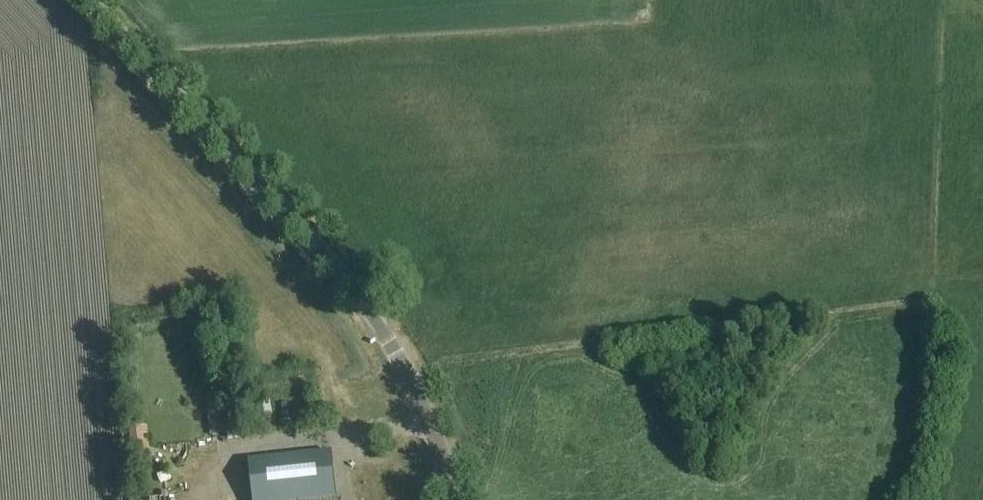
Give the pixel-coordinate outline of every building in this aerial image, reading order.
[(332,452),(248,461),(252,499),(337,499),(332,452)]
